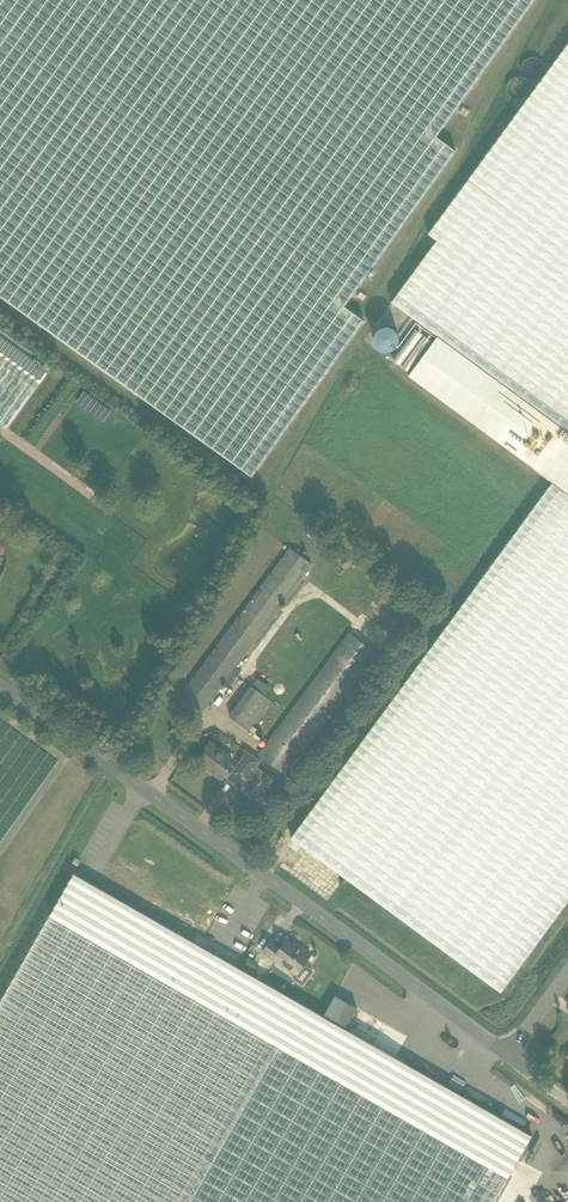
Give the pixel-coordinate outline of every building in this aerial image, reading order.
[(166,415),(252,477),(364,321),(344,307),(355,292),(456,151),(436,137),(534,0),(0,0),(0,296),(166,415)] [(429,234),(437,240),(392,302),(438,336),(409,376),(553,481),(291,838),(501,992),(567,900),(567,44),(429,234)] [(369,352),(393,350),(391,330),(366,333),(369,352)] [(0,339),(0,423),(8,428),(47,373),(0,339)] [(209,704),(216,694),(225,681),(232,686),(243,672),(236,667),(312,565),(290,549),(180,696),(202,712),(205,708),(210,711),(213,707),(209,704)] [(350,634),(260,755),(286,775),(376,654),(350,634)] [(251,688),(230,716),(249,731),(270,703),(263,697),(270,688),(258,679),(251,688)] [(8,724),(0,718),(0,735),(8,724)] [(210,742),(196,760),(221,779),(233,763),(216,750),(218,748),(210,742)] [(245,782),(260,761),(248,752),(232,772),(245,782)] [(0,1002),(0,1201),(494,1201),(501,1189),(532,1136),(345,1029),(357,1008),(345,1001),(335,995),(323,1016),(208,951),(73,873),(0,1002)] [(304,964),(311,955),(302,948),(301,950),(286,940),(281,947),(271,940),(262,951),(277,962),(280,958),(297,970),(292,977),(303,985),(313,970),(304,964)] [(255,962),(247,959),(244,969),(253,971),(255,962)]
